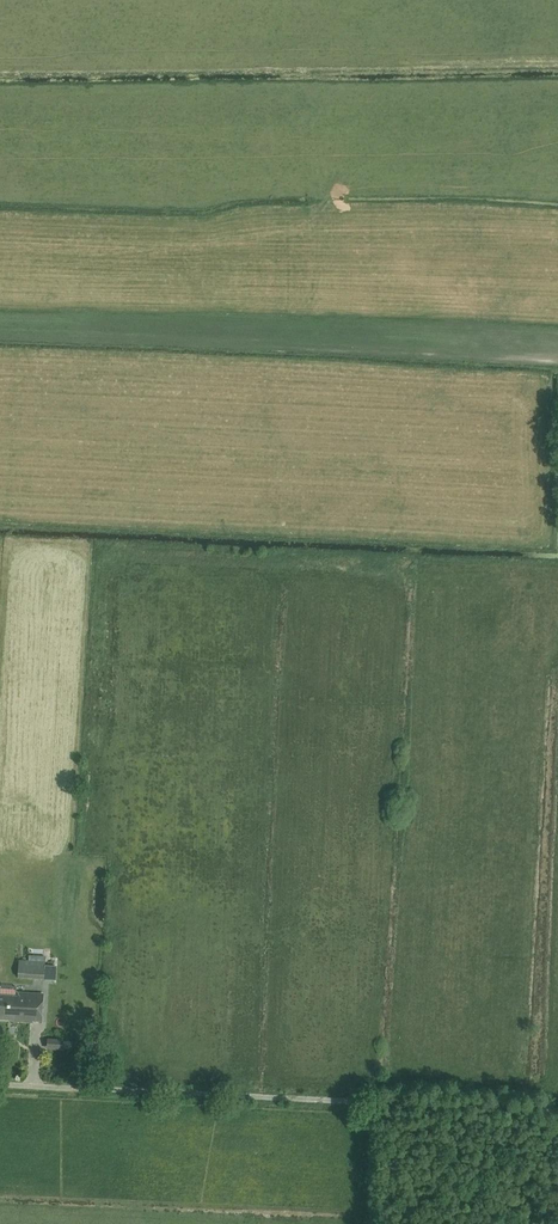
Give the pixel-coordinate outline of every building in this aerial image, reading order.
[(19,959),(18,977),(44,979),(45,951),(29,950),(29,957),(24,956),(24,959),(19,959)] [(18,993),(18,997),(0,996),(0,1019),(12,1020),(12,1021),(41,1023),(43,994),(18,993)] [(63,1038),(50,1039),(50,1048),(63,1047),(63,1038)]
